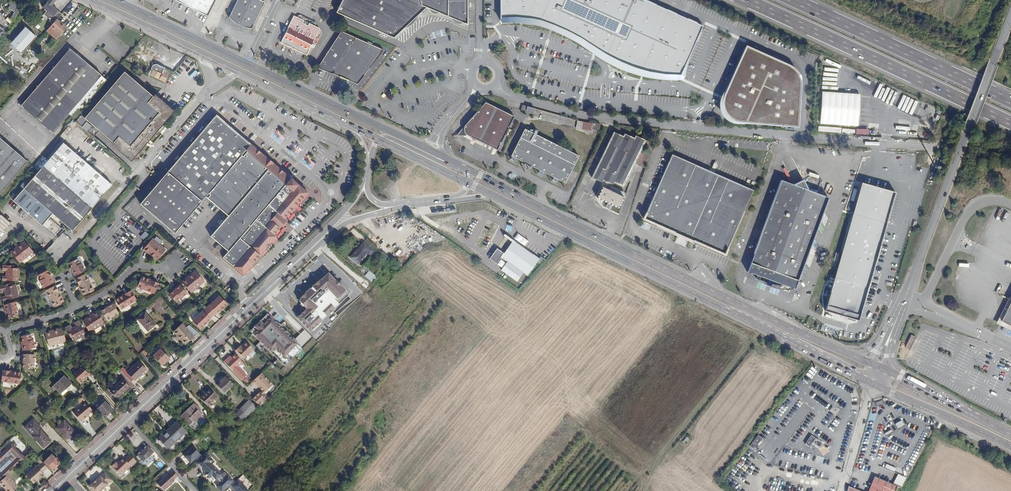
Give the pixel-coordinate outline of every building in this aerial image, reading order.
[(55,0),(47,0),(41,7),(47,12),(45,14),(48,17),(50,14),(52,16),(57,10),(51,5),(55,0)] [(216,0),(175,0),(208,16),(216,0)] [(264,2),(260,0),(237,0),(229,17),(231,20),(235,23),(239,25),(243,27),(246,28),(251,29),(264,2)] [(448,0),(343,0),(337,13),(392,39),(426,7),(448,16),(448,0)] [(448,16),(468,25),(468,0),(448,0),(448,16)] [(549,0),(500,0),(500,21),(522,20),(525,21),(539,23),(549,0)] [(646,0),(549,0),(539,23),(546,24),(562,29),(567,32),(574,36),(586,8),(596,12),(606,16),(621,23),(634,28),(646,0)] [(634,68),(660,6),(646,0),(634,28),(619,62),(622,63),(634,68)] [(11,1),(5,12),(16,18),(22,7),(11,1)] [(38,4),(35,2),(29,9),(28,9),(31,11),(38,4)] [(75,17),(85,7),(82,5),(73,15),(75,17)] [(660,6),(634,68),(646,72),(664,75),(687,19),(660,6)] [(577,37),(584,40),(596,12),(586,8),(574,36),(577,37)] [(56,19),(61,13),(57,10),(52,16),(54,17),(56,19)] [(586,42),(592,47),(606,16),(596,12),(584,40),(586,42)] [(308,53),(321,27),(296,15),(282,41),(308,53)] [(606,16),(592,47),(595,48),(607,56),(621,23),(606,16)] [(53,23),(46,30),(56,39),(66,27),(56,19),(53,23)] [(687,19),(664,75),(673,76),(682,76),(703,26),(687,19)] [(621,23),(607,56),(608,56),(619,62),(634,28),(621,23)] [(357,85),(383,50),(341,31),(318,68),(357,85)] [(791,65),(746,46),(724,95),(723,99),(723,104),(726,113),(731,119),(738,121),(799,127),(802,81),(801,74),(796,69),(791,65)] [(4,63),(8,67),(20,54),(13,48),(4,57),(7,59),(4,63)] [(52,133),(68,115),(101,76),(70,49),(20,106),(52,133)] [(150,76),(164,83),(170,74),(163,71),(165,67),(157,64),(154,64),(152,65),(151,67),(151,69),(153,70),(150,76)] [(124,71),(85,117),(132,158),(171,111),(124,71)] [(68,115),(73,119),(106,80),(101,76),(68,115)] [(860,94),(822,92),(820,124),(858,126),(860,94)] [(480,101),(477,98),(472,104),(476,107),(480,101)] [(466,134),(467,135),(476,140),(480,141),(497,150),(514,116),(496,108),(485,102),(465,126),(464,127),(464,131),(464,133),(466,134)] [(141,204),(174,233),(206,196),(251,144),(217,115),(141,204)] [(599,131),(600,124),(584,122),(577,120),(576,128),(591,131),(592,129),(599,131)] [(92,125),(87,121),(82,127),(87,131),(92,125)] [(553,177),(558,180),(565,183),(579,156),(524,129),(511,156),(512,157),(516,159),(524,163),(528,165),(532,167),(539,170),(545,173),(553,177)] [(634,163),(641,149),(645,141),(635,135),(634,138),(624,134),(623,137),(613,132),(591,177),(602,182),(603,180),(613,184),(614,181),(623,186),(634,163)] [(27,162),(0,139),(0,193),(27,162)] [(73,230),(112,184),(63,142),(24,188),(54,213),(73,230)] [(266,157),(251,144),(206,196),(228,215),(211,236),(228,251),(223,257),(244,274),(277,236),(275,234),(287,220),(285,218),(288,215),(308,192),(291,177),(291,178),(267,157),(266,157)] [(651,154),(641,149),(634,163),(645,169),(651,154)] [(684,237),(690,239),(725,254),(753,190),(672,154),(644,219),(679,234),(684,237)] [(528,165),(524,163),(524,172),(532,167),(528,165)] [(747,271),(749,272),(771,280),(794,289),(795,290),(809,251),(823,215),(829,198),(809,191),(804,180),(799,183),(795,185),(781,180),(747,271)] [(895,192),(890,191),(861,182),(826,306),(825,311),(858,320),(859,317),(860,315),(862,307),(866,295),(869,283),(870,281),(873,270),(875,262),(876,262),(880,246),(880,245),(883,235),(886,225),(886,223),(891,207),(895,192)] [(618,208),(625,193),(610,186),(608,190),(602,187),(597,198),(612,205),(618,208)] [(54,213),(24,188),(14,200),(44,225),(54,213)] [(1,215),(0,216),(0,234),(10,222),(1,215)] [(286,228),(290,232),(300,223),(296,218),(286,228)] [(57,236),(63,230),(54,222),(48,227),(57,236)] [(146,229),(140,234),(145,239),(151,233),(146,229)] [(686,248),(690,239),(684,237),(679,234),(675,243),(686,248)] [(151,254),(150,255),(153,258),(154,257),(157,260),(166,250),(153,239),(143,250),(148,253),(149,252),(151,254)] [(374,242),(373,244),(376,247),(381,242),(377,239),(374,242)] [(12,252),(21,263),(35,252),(27,241),(23,244),(22,244),(12,252)] [(523,273),(527,276),(536,262),(539,264),(543,258),(540,257),(538,259),(513,241),(503,253),(497,249),(489,259),(496,264),(501,257),(507,262),(501,270),(517,281),(523,273)] [(350,258),(357,264),(367,253),(370,255),(374,251),(364,243),(350,258)] [(386,268),(392,261),(383,253),(377,260),(386,268)] [(72,270),(71,270),(74,276),(84,271),(81,264),(79,264),(77,259),(69,263),(71,267),(72,270)] [(3,279),(19,280),(19,268),(15,268),(14,265),(4,264),(3,270),(7,270),(7,275),(3,275),(3,279)] [(353,294),(331,271),(299,299),(307,308),(298,317),(312,332),(353,294)] [(369,271),(364,276),(372,283),(377,278),(369,271)] [(187,278),(182,282),(192,293),(205,282),(196,272),(193,275),(192,274),(189,277),(190,278),(188,280),(187,278)] [(771,280),(749,272),(753,277),(758,280),(763,284),(768,286),(774,288),(780,289),(787,290),(794,289),(771,280)] [(45,290),(56,284),(53,278),(52,279),(51,277),(49,273),(41,276),(43,282),(42,282),(45,290)] [(94,290),(85,274),(75,279),(79,286),(80,286),(81,289),(80,289),(83,295),(94,290)] [(148,280),(148,279),(142,276),(138,287),(155,294),(159,283),(152,280),(151,281),(148,280)] [(12,282),(1,285),(2,290),(6,289),(7,294),(4,295),(5,299),(20,296),(17,284),(12,285),(12,282)] [(180,284),(174,289),(176,291),(174,292),(170,295),(176,302),(180,298),(182,299),(188,294),(180,284)] [(60,295),(61,295),(58,287),(47,292),(55,309),(66,304),(63,298),(62,298),(60,295)] [(138,300),(132,290),(125,294),(126,295),(124,296),(123,295),(116,300),(122,310),(138,300)] [(218,296),(205,309),(212,316),(215,313),(215,314),(219,311),(223,308),(222,307),(226,304),(218,296)] [(1010,300),(1010,297),(1009,296),(998,319),(1001,321),(1010,300)] [(16,300),(5,303),(6,311),(8,310),(8,313),(9,317),(18,315),(17,309),(18,309),(16,300)] [(1001,321),(1010,326),(1010,300),(1001,321)] [(120,313),(113,303),(108,306),(108,308),(106,309),(102,311),(106,319),(111,316),(112,318),(120,313)] [(825,311),(826,306),(825,306),(824,310),(825,312),(858,322),(860,321),(861,316),(860,315),(859,317),(858,320),(825,311)] [(212,316),(205,309),(191,321),(199,329),(202,326),(206,323),(209,320),(209,319),(212,316)] [(90,333),(106,323),(98,311),(93,314),(94,315),(91,317),(91,316),(87,318),(87,319),(83,321),(90,333)] [(145,312),(137,319),(148,331),(156,325),(145,312)] [(267,314),(250,331),(285,366),(302,349),(267,314)] [(87,335),(80,320),(76,322),(77,325),(74,327),(74,328),(73,329),(72,328),(71,324),(66,327),(71,337),(73,336),(75,340),(87,335)] [(186,328),(182,324),(173,332),(186,345),(197,333),(189,326),(186,328)] [(67,342),(63,329),(58,330),(58,329),(53,330),(54,331),(52,332),(51,331),(45,332),(49,346),(67,342)] [(299,339),(307,340),(307,331),(299,331),(299,339)] [(24,343),(22,344),(24,350),(36,347),(34,339),(32,339),(30,334),(22,336),(23,340),(24,343)] [(909,349),(915,337),(911,335),(906,347),(909,349)] [(240,346),(235,351),(244,359),(253,350),(247,343),(245,342),(243,344),(243,345),(241,347),(240,346)] [(368,345),(363,350),(367,355),(372,349),(368,345)] [(160,348),(153,355),(162,364),(169,358),(160,348)] [(34,363),(35,354),(22,353),(22,360),(24,360),(24,363),(23,368),(32,368),(33,362),(34,363)] [(227,359),(223,362),(241,381),(246,376),(238,367),(242,363),(235,355),(231,358),(228,360),(227,359)] [(356,361),(363,365),(369,356),(366,355),(363,361),(358,358),(356,361)] [(343,362),(351,368),(356,361),(348,356),(343,362)] [(125,376),(130,382),(133,379),(134,380),(146,369),(139,362),(127,372),(128,373),(125,376)] [(83,366),(73,374),(79,382),(83,379),(84,381),(88,378),(87,377),(90,375),(83,366)] [(3,370),(1,381),(20,384),(21,372),(13,371),(13,372),(9,372),(9,371),(3,370)] [(271,386),(260,374),(259,375),(253,382),(262,392),(259,394),(258,394),(252,399),(260,407),(266,401),(261,396),(263,393),(271,386)] [(64,376),(54,385),(56,388),(55,389),(58,392),(59,391),(60,393),(71,384),(64,376)] [(218,387),(224,393),(232,385),(224,377),(219,382),(221,384),(218,387)] [(110,391),(115,397),(119,393),(121,394),(129,386),(123,379),(110,391)] [(272,387),(271,386),(263,393),(265,394),(272,387)] [(104,390),(112,399),(115,397),(110,391),(107,388),(104,390)] [(200,398),(208,406),(217,397),(210,391),(205,396),(204,395),(200,398)] [(87,403),(90,401),(85,395),(82,397),(87,403)] [(235,414),(243,421),(256,407),(249,400),(235,414)] [(97,408),(105,416),(112,409),(105,401),(102,403),(101,402),(99,404),(100,405),(97,408)] [(91,408),(86,402),(73,413),(79,419),(81,417),(82,417),(85,414),(87,412),(91,408)] [(194,404),(181,416),(189,425),(193,422),(194,423),(201,415),(198,412),(200,411),(194,404)] [(32,436),(40,429),(43,427),(34,418),(24,427),(32,436)] [(894,423),(897,429),(903,426),(900,420),(894,423)] [(64,421),(56,428),(65,438),(72,432),(68,427),(69,426),(64,421)] [(166,432),(162,436),(158,440),(167,450),(186,432),(177,422),(166,432)] [(40,429),(32,436),(43,448),(50,441),(40,429)] [(806,444),(810,447),(813,442),(819,446),(822,442),(811,436),(806,444)] [(0,454),(0,462),(0,463),(7,456),(11,453),(16,458),(12,462),(1,472),(1,473),(4,477),(10,471),(9,470),(14,465),(15,467),(20,463),(18,462),(19,461),(21,463),(26,458),(12,443),(0,454)] [(822,454),(829,452),(826,445),(820,448),(822,454)] [(147,459),(148,460),(151,457),(150,456),(153,453),(147,446),(137,456),(141,459),(143,462),(147,459)] [(195,458),(198,456),(199,455),(193,447),(184,456),(190,463),(195,458)] [(11,453),(7,456),(12,462),(16,458),(11,453)] [(195,462),(205,472),(204,473),(204,475),(206,478),(209,478),(209,477),(210,478),(212,476),(216,480),(218,479),(221,482),(219,483),(216,486),(221,490),(222,490),(233,481),(224,472),(222,475),(210,463),(212,461),(205,453),(200,458),(198,460),(195,462)] [(49,465),(53,469),(60,462),(52,454),(45,461),(49,465)] [(137,463),(129,455),(124,460),(123,459),(119,462),(117,464),(116,463),(115,463),(111,467),(119,476),(130,466),(131,468),(137,463)] [(7,456),(0,463),(0,471),(1,472),(12,462),(7,456)] [(45,465),(43,463),(38,467),(37,466),(27,475),(29,478),(45,465)] [(195,464),(186,473),(191,478),(200,468),(195,464)] [(40,479),(44,476),(43,475),(44,474),(43,473),(48,468),(47,467),(45,465),(29,478),(34,484),(40,479)] [(174,472),(170,476),(168,475),(165,478),(166,478),(158,485),(163,490),(166,490),(175,482),(174,481),(178,477),(174,472)] [(105,473),(101,477),(100,477),(96,480),(93,483),(89,487),(93,490),(101,490),(108,485),(107,485),(112,480),(105,473)] [(1,482),(4,485),(3,486),(9,490),(13,490),(19,486),(8,475),(1,482)] [(244,475),(239,478),(242,482),(244,481),(249,487),(251,485),(244,475)] [(898,486),(875,477),(869,490),(896,490),(898,486)] [(230,487),(234,490),(246,490),(237,481),(230,487)]
